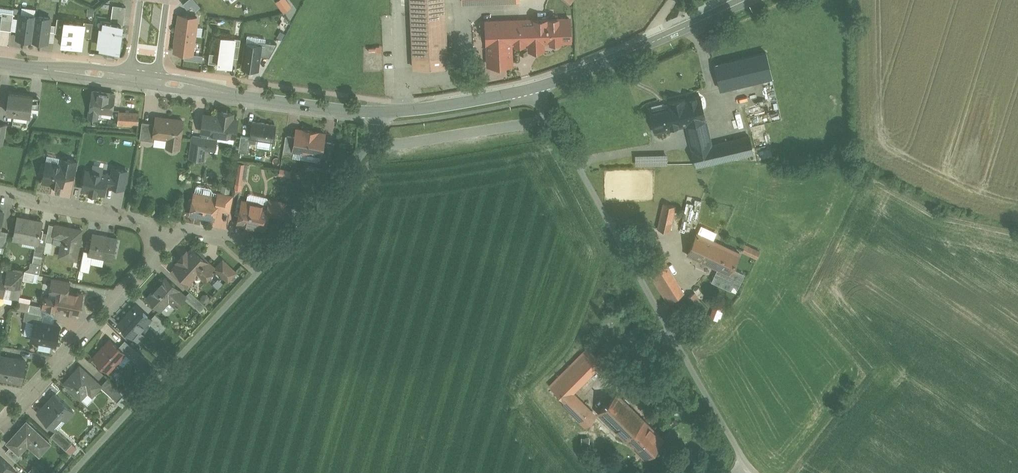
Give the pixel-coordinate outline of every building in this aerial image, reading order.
[(184,2),(188,7),(192,4),(196,10),(201,6),(196,0),(186,0),(184,2)] [(284,12),(292,5),(288,0),(276,0),(275,1),(284,12)] [(414,68),(447,66),(444,0),(411,0),(414,68)] [(519,0),(519,12),(538,11),(538,0),(519,0)] [(126,6),(113,5),(111,23),(122,24),(122,25),(124,25),(126,6)] [(11,30),(14,12),(1,10),(2,7),(0,7),(0,29),(11,30)] [(31,40),(34,13),(17,12),(15,39),(31,40)] [(51,15),(34,13),(31,40),(48,42),(51,15)] [(181,16),(179,33),(195,35),(197,18),(181,16)] [(88,20),(65,17),(62,43),(85,46),(88,20)] [(54,32),(61,32),(62,19),(57,18),(56,25),(50,24),(49,41),(53,41),(54,32)] [(569,18),(486,21),(488,65),(511,64),(511,43),(570,41),(569,18)] [(111,23),(105,22),(104,28),(101,28),(99,45),(106,46),(106,49),(118,51),(119,43),(121,44),(123,30),(121,30),(122,25),(122,24),(111,23)] [(195,35),(179,33),(177,49),(193,51),(195,35)] [(222,54),(221,63),(235,65),(239,35),(224,34),(222,54)] [(277,43),(259,41),(259,45),(261,45),(259,56),(270,57),(277,44),(277,43)] [(259,45),(246,43),(243,67),(258,69),(259,56),(261,45),(259,45)] [(210,62),(221,63),(222,54),(211,52),(210,62)] [(766,52),(715,64),(721,89),(772,77),(766,52)] [(115,95),(92,92),(88,118),(97,119),(98,111),(113,112),(115,95)] [(33,96),(9,93),(6,112),(30,116),(33,96)] [(711,144),(699,95),(668,102),(669,107),(666,108),(651,112),(655,131),(681,125),(686,124),(688,132),(696,165),(753,152),(749,135),(711,144)] [(139,113),(119,112),(118,125),(138,126),(139,113)] [(233,114),(219,112),(219,117),(204,115),(202,132),(210,133),(217,134),(235,137),(237,120),(232,119),(233,114)] [(183,120),(161,117),(160,124),(156,123),(154,136),(155,136),(168,138),(167,146),(179,148),(183,120)] [(275,125),(253,121),(251,137),(251,138),(257,139),(273,141),(275,125)] [(156,123),(142,122),(140,139),(154,141),(155,136),(154,136),(156,123)] [(304,130),(297,129),(296,137),(294,150),(307,152),(311,130),(304,129),(304,130)] [(318,131),(311,130),(307,152),(321,154),(323,141),(325,133),(318,132),(318,131)] [(201,137),(192,135),(189,157),(205,160),(206,150),(200,149),(201,137)] [(296,137),(286,135),(283,151),(294,153),(294,150),(296,137)] [(251,137),(241,136),(239,152),(248,153),(250,143),(256,143),(257,139),(251,138),(251,137)] [(209,138),(201,137),(200,149),(206,150),(215,151),(216,139),(209,138)] [(333,143),(323,141),(321,154),(320,157),(331,159),(333,143)] [(667,163),(667,153),(636,154),(636,164),(667,163)] [(77,161),(62,158),(61,165),(66,166),(64,176),(74,178),(77,161)] [(61,165),(47,162),(43,181),(52,183),(53,184),(53,183),(58,184),(58,185),(59,184),(63,185),(64,176),(66,166),(61,165)] [(241,162),(238,183),(244,184),(247,163),(241,162)] [(113,173),(111,173),(109,180),(114,181),(114,183),(125,186),(129,169),(114,166),(113,173)] [(88,168),(84,188),(107,192),(109,180),(111,173),(88,168)] [(232,195),(219,192),(217,198),(218,198),(216,209),(230,211),(232,195)] [(217,198),(204,195),(203,194),(199,193),(198,194),(195,193),(193,199),(190,199),(189,200),(188,205),(189,207),(192,207),(191,214),(200,216),(201,216),(203,217),(204,216),(214,218),(216,209),(218,198),(217,198)] [(286,202),(270,199),(269,206),(267,214),(283,217),(286,202)] [(269,206),(243,201),(242,203),(240,205),(239,210),(240,212),(238,223),(256,227),(257,226),(264,228),(267,214),(269,206)] [(675,206),(663,203),(657,229),(670,231),(675,206)] [(42,222),(18,217),(14,238),(24,240),(24,237),(38,240),(38,243),(42,222)] [(56,225),(49,224),(46,241),(53,242),(54,235),(56,225)] [(81,231),(67,228),(67,227),(56,225),(54,235),(64,237),(60,256),(76,259),(82,230),(81,230),(81,231)] [(0,230),(0,246),(5,247),(8,232),(0,230)] [(716,242),(697,233),(687,254),(706,263),(716,242)] [(116,240),(100,237),(101,236),(93,234),(90,252),(103,254),(103,257),(113,259),(116,240),(116,239),(116,240)] [(739,253),(716,242),(706,263),(718,268),(730,274),(732,269),(739,253)] [(760,251),(745,245),(743,251),(757,257),(760,251)] [(45,248),(37,246),(34,263),(41,264),(45,248)] [(186,251),(177,261),(179,263),(174,268),(182,275),(189,282),(190,281),(189,280),(197,271),(204,276),(203,277),(213,267),(193,248),(188,253),(186,251)] [(91,255),(83,253),(80,270),(87,271),(91,255)] [(684,292),(662,259),(646,269),(668,303),(684,292)] [(236,272),(223,260),(216,267),(229,279),(236,272)] [(25,271),(9,268),(8,274),(6,284),(22,287),(25,271)] [(182,275),(174,268),(170,272),(178,279),(182,275)] [(730,274),(718,268),(712,281),(730,289),(734,281),(739,284),(744,274),(732,269),(730,274)] [(189,282),(182,275),(178,279),(187,288),(192,283),(190,281),(189,282)] [(70,280),(53,277),(49,297),(45,296),(43,306),(43,308),(55,310),(58,309),(79,313),(83,294),(68,291),(70,280)] [(166,277),(148,297),(160,309),(169,299),(176,306),(185,296),(175,286),(175,287),(171,283),(172,283),(166,277)] [(693,306),(701,300),(695,291),(686,297),(693,306)] [(205,305),(192,292),(187,298),(200,310),(205,305)] [(30,304),(19,302),(17,309),(25,311),(29,311),(30,304)] [(43,306),(30,303),(30,304),(29,311),(42,314),(43,308),(43,306)] [(136,304),(118,324),(133,338),(134,337),(132,336),(137,330),(139,332),(148,321),(151,318),(136,304)] [(29,311),(25,311),(24,320),(35,322),(35,321),(42,323),(44,314),(42,314),(29,311)] [(168,325),(155,313),(151,318),(148,321),(161,333),(168,325)] [(42,323),(35,321),(35,322),(31,340),(56,345),(59,325),(51,324),(51,325),(42,323)] [(111,341),(101,351),(100,350),(94,357),(108,371),(125,353),(110,339),(110,340),(111,341)] [(138,352),(125,340),(120,345),(133,357),(138,352)] [(589,346),(579,356),(594,370),(604,361),(589,346)] [(2,357),(2,356),(0,356),(0,376),(21,380),(20,382),(21,382),(26,360),(11,357),(11,358),(2,357)] [(579,356),(559,376),(574,391),(594,370),(579,356)] [(101,385),(80,366),(65,383),(81,398),(89,389),(94,393),(100,386),(101,385)] [(574,391),(559,376),(549,385),(565,400),(574,391)] [(124,393),(107,379),(101,385),(100,386),(117,401),(124,393)] [(664,439),(617,393),(599,413),(645,458),(664,439)] [(74,411),(55,394),(54,394),(55,395),(49,401),(50,401),(45,407),(44,406),(38,413),(56,429),(57,429),(53,425),(61,416),(66,420),(74,411)] [(587,410),(581,416),(586,422),(593,416),(587,410)] [(27,421),(7,443),(19,453),(30,441),(41,452),(40,454),(50,443),(27,421)] [(72,443),(57,429),(56,429),(51,436),(66,450),(72,443)] [(593,436),(588,432),(584,438),(589,441),(593,436)] [(16,471),(0,456),(0,472),(13,472),(16,471)]
